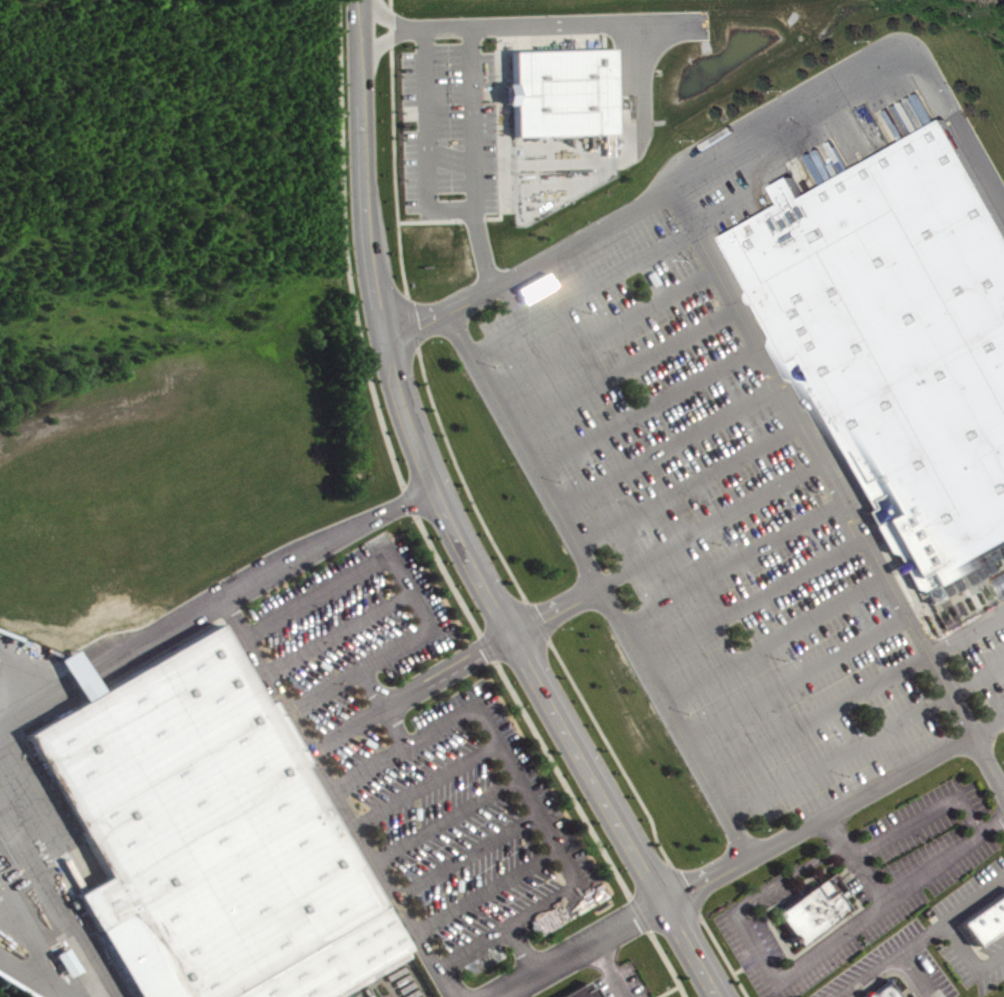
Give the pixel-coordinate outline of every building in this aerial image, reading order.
[(513,53),(514,84),(504,84),(505,103),(513,103),(514,133),(613,129),(610,49),(513,53)] [(946,118),(1003,223),(1003,543),(933,583),(939,595),(928,602),(920,590),(916,593),(894,554),(886,552),(868,517),(864,510),(868,508),(798,380),(786,376),(779,362),(771,347),(773,335),(757,303),(753,302),(751,299),(749,297),(749,294),(750,292),(751,290),(754,289),(724,236),(784,202),(774,185),(791,176),(804,196),(946,118)] [(408,952),(327,996),(175,996),(128,912),(105,926),(84,890),(108,877),(25,735),(85,701),(68,673),(75,668),(86,662),(93,676),(102,693),(216,622),(265,704),(275,700),(312,762),(302,768),(408,952)] [(776,913),(799,944),(848,909),(835,891),(823,899),(814,886),(776,913)] [(959,922),(1003,890),(1003,922),(974,943),(959,922)] [(591,985),(588,986),(585,980),(554,996),(598,996),(591,985)] [(885,982),(897,996),(864,996),(863,995),(867,991),(869,994),(885,982)]
